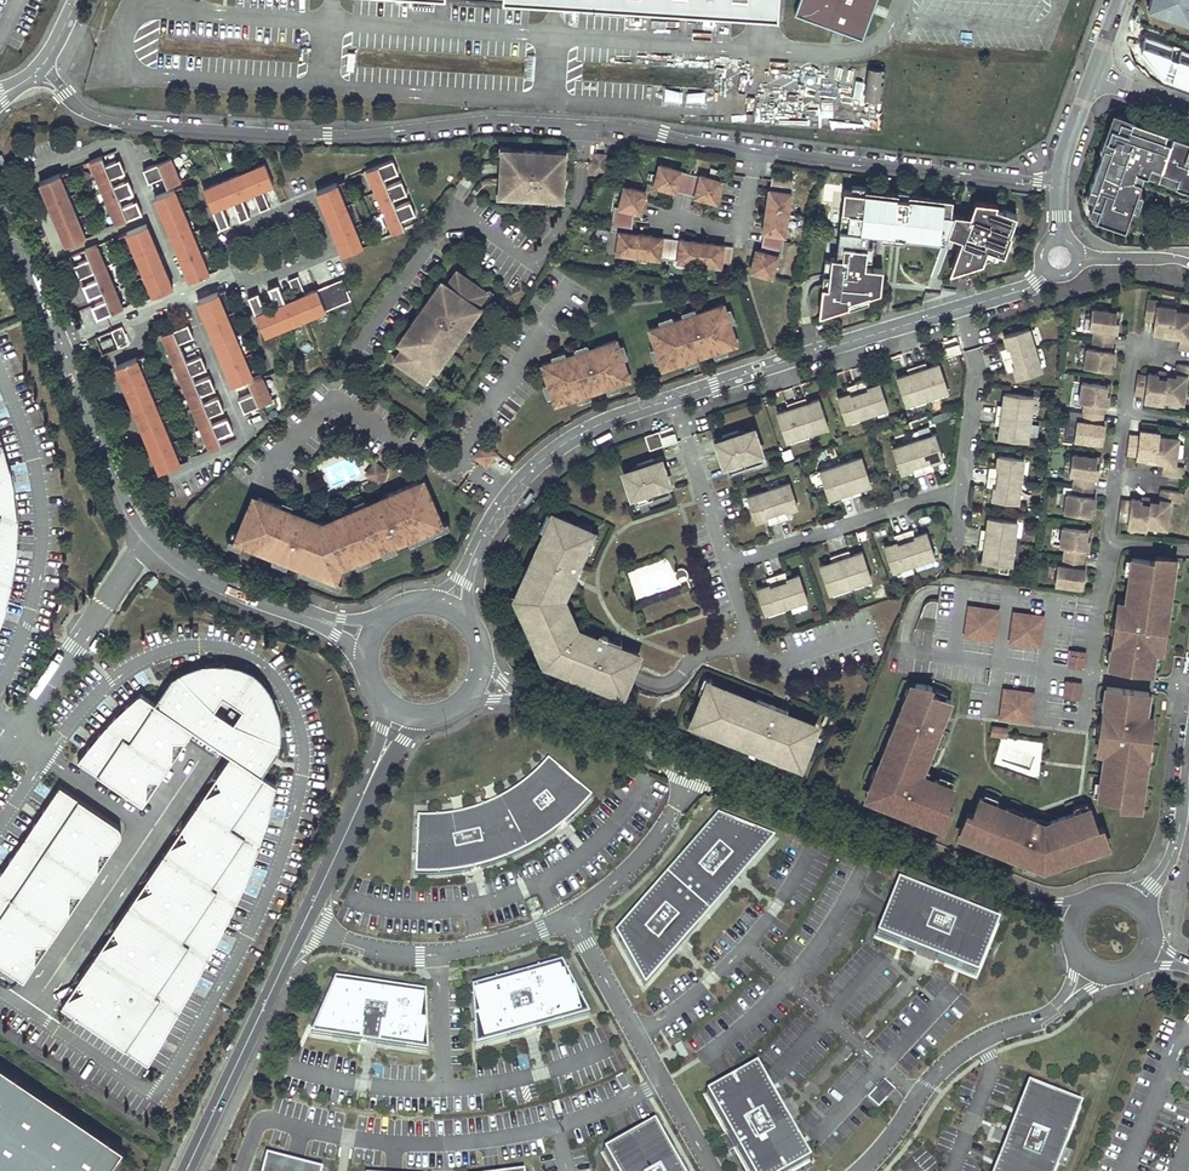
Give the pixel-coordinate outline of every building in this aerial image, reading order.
[(777,19),(778,0),(477,0),(777,19)] [(794,13),(862,38),(876,0),(799,0),(794,13)] [(1146,9),(1188,23),(1188,0),(1149,0),(1146,9)] [(1188,88),(1188,69),(1145,56),(1140,73),(1188,88)] [(868,63),(866,94),(883,95),(885,64),(868,63)] [(820,119),(875,120),(875,96),(865,96),(866,80),(859,80),(859,92),(838,92),(838,95),(821,95),(820,119)] [(682,103),(683,88),(666,87),(665,102),(682,103)] [(705,104),(705,90),(687,90),(687,104),(705,104)] [(783,119),(809,122),(811,94),(786,92),(783,119)] [(1110,125),(1106,138),(1113,140),(1111,147),(1103,145),(1089,186),(1096,188),(1091,203),(1099,206),(1095,217),(1124,227),(1137,190),(1130,188),(1136,170),(1143,172),(1146,173),(1149,165),(1177,175),(1174,183),(1185,187),(1185,186),(1188,187),(1188,139),(1173,133),(1170,140),(1164,138),(1166,131),(1131,118),(1130,122),(1119,118),(1116,127),(1110,125)] [(1111,147),(1113,140),(1106,138),(1103,137),(1100,144),(1103,145),(1111,147)] [(557,151),(509,149),(509,152),(502,152),(500,191),(507,192),(507,195),(555,198),(555,194),(563,195),(565,155),(557,155),(557,151)] [(605,154),(595,154),(594,170),(604,171),(605,154)] [(129,182),(126,184),(124,181),(114,185),(110,177),(125,172),(121,162),(117,163),(116,160),(105,165),(102,156),(90,161),(116,224),(142,213),(138,203),(134,205),(133,202),(122,206),(119,198),(133,192),(129,182)] [(181,181),(171,157),(157,163),(143,168),(148,181),(162,176),(167,186),(181,181)] [(405,190),(401,180),(386,186),(383,178),(394,174),(393,171),(397,169),(393,159),(367,170),(393,233),(404,228),(400,220),(411,215),(410,212),(414,211),(410,201),(395,207),(392,199),(403,194),(402,192),(405,190)] [(273,184),(265,163),(204,189),(218,224),(227,220),(221,205),(232,201),(239,216),(248,212),(241,197),(253,193),(259,207),(268,204),(261,189),(273,184)] [(682,169),(659,163),(654,186),(676,192),(676,191),(682,171),(682,169)] [(1149,165),(1146,173),(1174,183),(1177,175),(1149,165)] [(1143,172),(1136,170),(1130,188),(1137,190),(1143,172)] [(696,196),(701,175),(682,171),(676,191),(696,196)] [(89,235),(63,172),(60,173),(86,236),(89,235)] [(86,236),(60,173),(43,180),(52,201),(61,222),(69,243),(86,236)] [(725,179),(701,173),(701,175),(696,196),(695,197),(719,203),(725,179)] [(793,178),(772,175),(770,189),(791,192),(793,178)] [(52,201),(43,180),(40,182),(49,202),(52,201)] [(366,244),(340,181),(337,183),(363,245),(366,244)] [(363,245),(337,183),(320,190),(329,210),(325,212),(334,233),(338,232),(346,252),(363,245)] [(209,272),(213,270),(178,187),(175,188),(209,272)] [(209,272),(175,188),(158,195),(167,215),(163,216),(181,260),(185,258),(193,278),(209,272)] [(644,192),(621,188),(618,210),(634,212),(640,213),(644,192)] [(848,305),(868,299),(869,291),(880,288),(882,266),(865,264),(868,239),(869,229),(927,236),(927,239),(944,241),(946,235),(947,231),(962,236),(959,244),(950,269),(993,255),(996,249),(1003,251),(1016,213),(995,205),(993,209),(974,201),(970,213),(954,211),(951,210),(951,200),(844,188),(842,208),(839,235),(836,259),(831,258),(825,258),(822,283),(819,311),(848,302),(848,305)] [(770,189),(769,189),(766,210),(788,213),(791,192),(770,189)] [(329,210),(320,190),(317,191),(325,212),(329,210)] [(158,195),(155,196),(163,216),(167,215),(158,195)] [(61,222),(52,201),(49,202),(57,224),(61,222)] [(634,212),(618,210),(613,209),(611,231),(619,232),(631,233),(634,212)] [(788,213),(766,210),(762,232),(763,233),(763,235),(783,238),(783,236),(784,236),(788,213)] [(69,243),(61,222),(57,224),(66,244),(69,243)] [(155,245),(147,224),(143,225),(152,246),(155,245)] [(152,246),(143,225),(127,232),(153,295),(170,288),(161,267),(152,246)] [(153,295),(127,232),(124,233),(150,296),(153,295)] [(346,252),(338,232),(334,233),(343,254),(346,252)] [(641,234),(631,233),(619,232),(616,254),(638,257),(641,234)] [(662,237),(641,234),(638,257),(660,259),(662,238),(662,237)] [(783,238),(763,235),(761,251),(778,256),(780,256),(783,238)] [(680,240),(662,238),(660,259),(678,261),(680,240)] [(702,242),(680,239),(680,240),(678,261),(699,264),(702,242)] [(724,246),(724,244),(702,242),(699,264),(721,267),(721,266),(724,246)] [(123,307),(97,244),(85,249),(89,258),(78,262),(79,265),(75,266),(79,276),(94,271),(97,279),(86,283),(88,286),(84,287),(88,297),(102,291),(106,299),(95,304),(96,306),(92,308),(96,318),(123,307)] [(164,266),(155,245),(152,246),(161,267),(164,266)] [(721,266),(729,267),(732,246),(724,246),(721,266)] [(761,251),(756,250),(750,271),(772,277),(778,256),(761,251)] [(190,280),(193,278),(185,258),(181,260),(190,280)] [(173,287),(164,266),(161,267),(170,288),(173,287)] [(404,346),(394,359),(424,381),(438,361),(440,363),(449,351),(446,349),(450,344),(452,346),(476,313),(473,311),(487,292),(457,270),(447,284),(444,282),(440,288),(437,286),(423,307),(425,309),(421,314),(419,312),(402,336),(405,338),(401,344),(404,346)] [(351,300),(342,279),(305,294),(299,279),(290,283),(296,298),(285,302),(279,287),(270,291),(276,306),(265,311),(259,296),(250,300),(265,336),(351,300)] [(253,367),(221,290),(218,292),(250,368),(253,367)] [(250,368),(218,292),(201,299),(208,314),(204,315),(213,336),(216,335),(225,355),(233,375),(250,368)] [(208,314),(201,299),(198,300),(204,315),(208,314)] [(1147,299),(1145,318),(1155,320),(1153,333),(1163,334),(1164,330),(1173,331),(1172,335),(1181,336),(1180,349),(1188,350),(1188,312),(1175,310),(1176,307),(1157,305),(1157,300),(1147,299)] [(726,310),(724,304),(695,314),(697,320),(692,322),(691,319),(686,321),(685,317),(683,317),(666,323),(660,325),(649,329),(657,354),(660,361),(662,369),(690,359),(697,357),(720,349),(726,347),(737,343),(728,317),(726,310)] [(1092,309),(1089,328),(1094,329),(1093,338),(1112,341),(1114,331),(1117,332),(1118,321),(1115,321),(1116,312),(1092,309)] [(690,316),(688,311),(681,313),(683,317),(685,317),(686,321),(691,319),(692,322),(697,320),(695,314),(690,316)] [(194,332),(190,322),(164,332),(173,356),(185,352),(181,341),(191,337),(190,334),(194,332)] [(129,343),(122,326),(111,330),(118,348),(129,343)] [(1035,349),(1029,328),(1004,336),(1007,347),(1001,350),(1003,359),(1035,349)] [(225,355),(216,335),(213,336),(222,357),(225,355)] [(112,336),(101,341),(104,347),(114,343),(112,336)] [(1092,348),(1087,347),(1084,367),(1109,370),(1110,361),(1113,361),(1115,351),(1111,350),(1112,341),(1093,338),(1092,348)] [(619,346),(617,340),(588,350),(590,356),(585,358),(584,355),(579,357),(578,352),(576,353),(559,359),(553,361),(542,364),(550,390),(552,397),(555,404),(583,395),(589,393),(612,385),(619,383),(630,379),(621,353),(619,346)] [(947,356),(961,352),(959,344),(944,349),(947,356)] [(582,352),(580,346),(574,348),(576,353),(578,352),(579,357),(584,355),(585,358),(590,356),(588,350),(582,352)] [(1041,371),(1035,349),(1003,359),(1006,368),(1013,366),(1017,378),(1041,371)] [(188,360),(185,352),(173,356),(176,365),(188,360)] [(204,402),(201,394),(212,390),(211,387),(215,386),(211,375),(196,381),(193,373),(204,369),(203,366),(206,365),(203,354),(188,360),(176,365),(210,450),(221,446),(218,437),(228,433),(227,430),(231,428),(227,418),(213,424),(209,415),(220,411),(219,408),(223,407),(219,397),(204,402)] [(233,375),(225,355),(222,357),(230,377),(233,375)] [(180,462),(137,358),(133,359),(177,464),(180,462)] [(177,464),(133,359),(120,364),(129,385),(137,406),(146,427),(155,448),(163,469),(177,464)] [(927,396),(948,389),(940,365),(928,369),(925,362),(916,365),(927,396)] [(1166,374),(1165,378),(1156,376),(1157,373),(1147,372),(1146,374),(1137,373),(1135,393),(1144,394),(1144,400),(1162,403),(1163,399),(1182,402),(1185,375),(1188,375),(1188,365),(1176,363),(1175,376),(1166,374)] [(120,364),(117,366),(125,387),(129,385),(120,364)] [(905,403),(927,396),(916,365),(907,368),(909,375),(897,379),(905,403)] [(272,400),(262,377),(249,381),(253,392),(239,398),(244,411),(272,400)] [(867,414),(888,407),(880,383),(868,387),(866,380),(856,383),(867,414)] [(1082,382),(1080,401),(1085,402),(1083,411),(1103,414),(1104,404),(1107,405),(1109,394),(1105,394),(1107,385),(1082,382)] [(846,422),(867,414),(856,383),(847,386),(849,393),(838,397),(846,422)] [(129,385),(125,387),(134,407),(137,406),(129,385)] [(1030,418),(1033,397),(1004,393),(1003,405),(995,404),(994,414),(1030,418)] [(807,432),(828,425),(820,400),(808,404),(805,397),(796,400),(807,432)] [(786,439),(807,432),(796,400),(787,403),(789,410),(777,414),(786,439)] [(146,427),(137,406),(134,407),(143,428),(146,427)] [(1082,421),(1077,420),(1074,440),(1099,443),(1100,434),(1103,434),(1105,424),(1101,423),(1103,414),(1083,411),(1082,421)] [(1027,441),(1030,418),(994,414),(993,424),(1000,425),(998,437),(1027,441)] [(155,448),(146,427),(143,428),(151,449),(155,448)] [(1155,456),(1155,460),(1164,461),(1162,473),(1182,476),(1183,466),(1174,465),(1178,438),(1158,435),(1159,432),(1140,429),(1139,435),(1130,434),(1127,453),(1136,455),(1136,457),(1146,458),(1146,455),(1155,456)] [(763,462),(754,430),(717,441),(727,473),(763,462)] [(661,438),(659,431),(645,435),(650,450),(664,445),(661,438)] [(675,433),(661,438),(664,445),(678,441),(675,433)] [(943,458),(935,433),(914,440),(924,472),(934,469),(931,462),(943,458)] [(2,621),(5,609),(12,584),(16,560),(17,547),(18,521),(14,486),(11,474),(2,443),(0,437),(0,625),(2,621)] [(924,472),(914,440),(893,447),(901,472),(913,469),(915,475),(924,472)] [(497,453),(484,444),(474,457),(479,461),(487,466),(497,453)] [(163,469),(155,448),(151,449),(160,470),(163,469)] [(1072,454),(1070,473),(1075,474),(1074,484),(1093,486),(1094,477),(1098,477),(1099,467),(1096,466),(1097,457),(1072,454)] [(1024,480),(1027,459),(998,455),(996,467),(989,466),(988,476),(1024,480)] [(870,483),(862,458),(841,465),(851,497),(861,494),(859,487),(870,483)] [(387,471),(375,461),(370,467),(371,468),(366,473),(377,483),(387,471)] [(660,461),(625,472),(636,504),(670,493),(660,461)] [(851,497),(841,465),(820,472),(828,497),(840,493),(842,500),(851,497)] [(1021,503),(1024,480),(988,476),(987,486),(994,487),(992,499),(1021,503)] [(430,493),(424,478),(418,481),(424,495),(430,493)] [(382,502),(367,509),(365,504),(335,517),(337,522),(329,525),(323,523),(304,515),(302,520),(288,514),(290,509),(258,497),(252,512),(247,510),(235,539),(242,543),(281,558),(308,569),(315,572),(334,580),(336,580),(341,567),(362,558),(369,555),(388,546),(394,544),(395,543),(414,535),(421,532),(441,523),(442,523),(433,500),(428,503),(424,495),(418,481),(380,498),(382,502)] [(798,507),(790,482),(768,489),(779,521),(788,518),(786,511),(798,507)] [(1072,493),(1067,493),(1065,512),(1089,515),(1090,506),(1094,507),(1095,496),(1092,496),(1093,486),(1074,484),(1072,493)] [(779,521),(768,489),(747,496),(755,521),(767,517),(769,524),(779,521)] [(1158,502),(1149,500),(1149,504),(1140,503),(1140,499),(1130,498),(1130,500),(1121,499),(1119,519),(1128,520),(1127,526),(1146,529),(1146,525),(1166,528),(1169,501),(1178,502),(1180,492),(1160,489),(1158,502)] [(380,498),(365,504),(367,509),(382,502),(380,498)] [(304,515),(290,509),(288,514),(302,520),(304,515)] [(578,564),(592,532),(553,514),(540,546),(539,545),(533,559),(535,560),(527,578),(525,577),(519,591),(522,592),(518,600),(546,662),(585,679),(608,690),(611,683),(624,689),(632,672),(627,670),(634,653),(628,651),(628,650),(608,642),(608,640),(607,638),(606,637),(604,636),(601,636),(598,638),(584,632),(582,636),(574,633),(559,598),(562,590),(566,591),(573,573),(576,573),(579,572),(580,570),(580,566),(578,564)] [(1014,542),(1017,521),(988,517),(986,529),(979,528),(978,538),(1014,542)] [(450,526),(448,520),(442,523),(441,523),(443,529),(450,526)] [(1063,526),(1060,545),(1065,546),(1064,556),(1083,558),(1084,548),(1088,549),(1089,539),(1086,538),(1087,529),(1063,526)] [(914,563),(935,556),(927,531),(915,535),(913,529),(903,532),(914,563)] [(893,570),(914,563),(903,532),(894,535),(896,542),(884,545),(893,570)] [(1011,565),(1014,542),(978,538),(977,548),(984,549),(982,561),(1011,565)] [(242,543),(235,539),(233,544),(240,548),(242,543)] [(397,548),(395,543),(394,544),(388,546),(390,551),(397,548)] [(850,585),(871,577),(863,553),(851,557),(849,550),(840,553),(850,585)] [(829,592),(850,585),(840,553),(830,556),(832,563),(821,567),(829,592)] [(371,560),(369,555),(362,558),(364,563),(371,560)] [(1109,666),(1152,673),(1153,660),(1150,660),(1150,655),(1154,656),(1155,650),(1157,637),(1164,638),(1168,608),(1165,608),(1165,604),(1169,604),(1174,570),(1170,570),(1172,557),(1156,555),(1155,561),(1132,558),(1126,603),(1124,614),(1117,613),(1115,626),(1118,626),(1116,640),(1113,639),(1111,649),(1115,650),(1115,655),(1111,654),(1109,666)] [(1063,565),(1057,565),(1055,584),(1079,587),(1081,578),(1084,579),(1085,568),(1082,568),(1083,558),(1064,556),(1063,565)] [(289,561),(281,558),(279,563),(286,566),(289,561)] [(684,576),(687,578),(687,577),(689,574),(690,571),(689,567),(687,565),(685,563),(682,562),(678,562),(673,565),(672,568),(671,572),(672,576),(674,578),(676,580),(679,580),(680,577),(684,576)] [(786,606),(807,599),(799,574),(787,578),(785,571),(776,574),(786,606)] [(765,613),(786,606),(776,574),(766,578),(768,584),(757,588),(765,613)] [(1126,603),(1118,602),(1117,613),(1124,614),(1126,603)] [(968,606),(964,636),(995,640),(999,610),(968,606)] [(1013,613),(1010,643),(1041,646),(1044,616),(1013,613)] [(1155,650),(1162,651),(1164,638),(1157,637),(1155,650)] [(1070,650),(1068,665),(1081,667),(1083,652),(1070,650)] [(60,1007),(148,1064),(166,1032),(186,997),(196,979),(225,926),(236,903),(250,870),(259,846),(270,810),(276,784),(262,775),(278,750),(281,734),(279,714),(272,694),(266,684),(253,672),(242,666),(226,663),(205,664),(182,672),(141,693),(128,704),(113,718),(106,725),(100,733),(87,748),(78,760),(142,807),(146,802),(147,781),(159,782),(172,763),(173,742),(185,743),(193,733),(231,758),(216,779),(222,790),(203,799),(182,830),(187,840),(168,850),(147,880),(152,891),(134,900),(113,930),(118,941),(99,950),(78,981),(83,991),(65,1001),(60,1007)] [(1066,681),(1064,696),(1077,698),(1079,683),(1066,681)] [(611,683),(608,690),(622,695),(624,689),(611,683)] [(766,707),(742,698),(743,696),(726,689),(725,691),(708,684),(703,697),(706,698),(702,709),(698,708),(693,720),(717,730),(716,732),(740,742),(741,739),(761,747),(760,750),(789,761),(790,759),(801,763),(808,747),(804,745),(811,726),(812,725),(801,721),(802,720),(777,709),(775,707),(771,705),(768,706),(766,707)] [(919,779),(940,728),(932,725),(934,719),(938,710),(946,713),(951,700),(930,692),(932,686),(915,684),(912,693),(908,692),(894,727),(898,729),(888,753),(884,752),(877,769),(881,770),(879,776),(875,774),(870,786),(882,791),(877,803),(889,807),(891,803),(896,806),(895,810),(927,823),(929,818),(945,825),(952,806),(947,804),(954,786),(935,779),(933,785),(919,779)] [(1147,705),(1149,692),(1106,686),(1105,699),(1108,699),(1108,704),(1104,703),(1102,714),(1106,714),(1104,728),(1101,727),(1099,739),(1106,741),(1105,752),(1098,797),(1121,800),(1120,806),(1137,809),(1139,796),(1142,796),(1147,763),(1143,762),(1143,758),(1147,758),(1151,729),(1144,728),(1146,715),(1146,709),(1143,709),(1144,704),(1147,705)] [(1004,688),(1000,717),(1030,721),(1034,691),(1004,688)] [(942,722),(946,713),(938,710),(934,719),(942,722)] [(1151,729),(1153,716),(1146,715),(1144,728),(1151,729)] [(811,726),(804,745),(808,747),(815,728),(811,726)] [(997,735),(1006,736),(1007,728),(998,727),(997,735)] [(1099,739),(1097,751),(1105,752),(1106,741),(1099,739)] [(173,742),(172,763),(185,743),(173,742)] [(590,799),(547,762),(544,765),(540,770),(535,774),(531,779),(526,783),(521,787),(516,791),(510,795),(505,798),(499,801),(493,804),(487,807),(481,809),(475,812),(469,814),(463,815),(456,816),(450,818),(444,819),(437,819),(431,819),(424,819),(417,819),(414,876),(424,877),(433,876),(442,876),(451,875),(460,874),(464,873),(475,868),(480,866),(481,869),(486,868),(495,865),(503,862),(511,858),(520,855),(528,850),(535,846),(543,841),(550,836),(554,833),(562,824),(565,821),(566,824),(590,799)] [(216,779),(203,799),(222,790),(216,779)] [(147,781),(146,802),(159,782),(147,781)] [(119,841),(121,837),(122,834),(122,832),(122,830),(121,827),(120,826),(116,824),(60,785),(0,874),(0,964),(4,966),(18,976),(24,980),(34,965),(35,944),(47,945),(68,915),(70,894),(82,895),(97,873),(99,852),(111,853),(119,841)] [(866,798),(877,803),(882,791),(870,786),(866,798)] [(1046,829),(1037,825),(1037,822),(1037,821),(1036,820),(1031,818),(1030,822),(1015,816),(1016,814),(1015,813),(1014,811),(1013,811),(1006,808),(1004,813),(996,810),(998,805),(980,797),(973,815),(967,813),(960,831),(977,838),(975,842),(1001,852),(1003,848),(1008,850),(1007,854),(1038,867),(1048,863),(1050,867),(1060,863),(1058,860),(1064,858),(1065,862),(1098,850),(1096,846),(1108,842),(1102,827),(1097,829),(1090,807),(1050,821),(1050,829),(1046,829)] [(716,817),(613,933),(643,987),(679,946),(710,910),(737,880),(773,839),(716,817)] [(929,818),(927,823),(943,829),(945,825),(929,818)] [(1050,821),(1036,820),(1037,821),(1037,822),(1037,825),(1046,829),(1050,829),(1050,821)] [(182,830),(168,850),(187,840),(182,830)] [(958,835),(975,842),(977,838),(960,831),(958,835)] [(99,852),(97,873),(111,853),(99,852)] [(147,880),(134,900),(152,891),(147,880)] [(976,974),(997,920),(896,880),(885,908),(875,934),(927,954),(976,974)] [(70,894),(68,915),(82,895),(70,894)] [(113,930),(99,950),(118,941),(113,930)] [(35,944),(34,965),(47,945),(35,944)] [(561,963),(471,988),(475,1047),(529,1032),(588,1015),(561,963)] [(4,966),(0,971),(0,973),(13,982),(18,976),(4,966)] [(424,993),(334,980),(311,1034),(371,1042),(427,1049),(424,993)] [(78,981),(65,1001),(83,991),(78,981)] [(687,1055),(680,1042),(673,1046),(680,1058),(687,1055)] [(124,1147),(0,1065),(0,1170),(108,1170),(124,1147)] [(807,1161),(781,1115),(754,1067),(730,1081),(704,1095),(747,1170),(790,1170),(807,1161)] [(615,1078),(623,1092),(629,1088),(622,1075),(615,1078)] [(895,1090),(883,1080),(875,1089),(886,1099),(895,1090)] [(1080,1107),(1026,1086),(1006,1137),(993,1170),(1055,1170),(1080,1107)] [(878,1108),(886,1099),(875,1089),(866,1098),(878,1108)] [(653,1125),(629,1139),(602,1153),(612,1170),(678,1170),(653,1125)] [(264,1158),(261,1170),(314,1170),(264,1158)]
